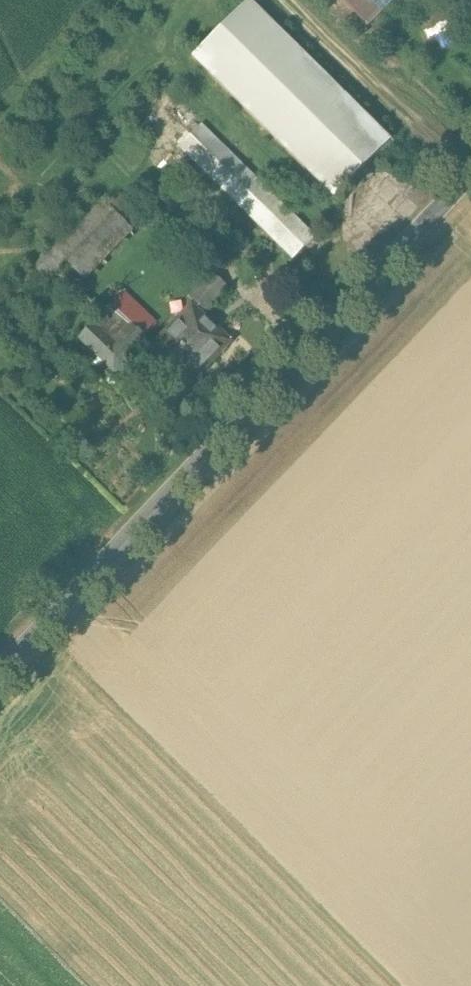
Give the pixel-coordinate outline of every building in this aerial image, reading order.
[(390,141),(248,0),(192,57),(333,198),(390,141)] [(368,26),(394,0),(341,0),(368,26)] [(314,237),(201,125),(179,148),(292,260),(314,237)] [(99,198),(23,277),(38,292),(67,263),(83,278),(142,217),(119,194),(106,206),(99,198)] [(212,273),(189,298),(203,310),(203,311),(227,286),(212,273)] [(155,321),(124,291),(111,304),(143,334),(155,321)] [(131,324),(114,342),(93,323),(78,339),(114,374),(147,340),(153,346),(154,346),(143,334),(111,304),(111,305),(131,324)] [(111,305),(93,323),(114,342),(131,324),(111,305)] [(197,315),(190,308),(154,346),(153,346),(152,347),(190,383),(229,343),(199,315),(203,311),(203,310),(197,315)]
